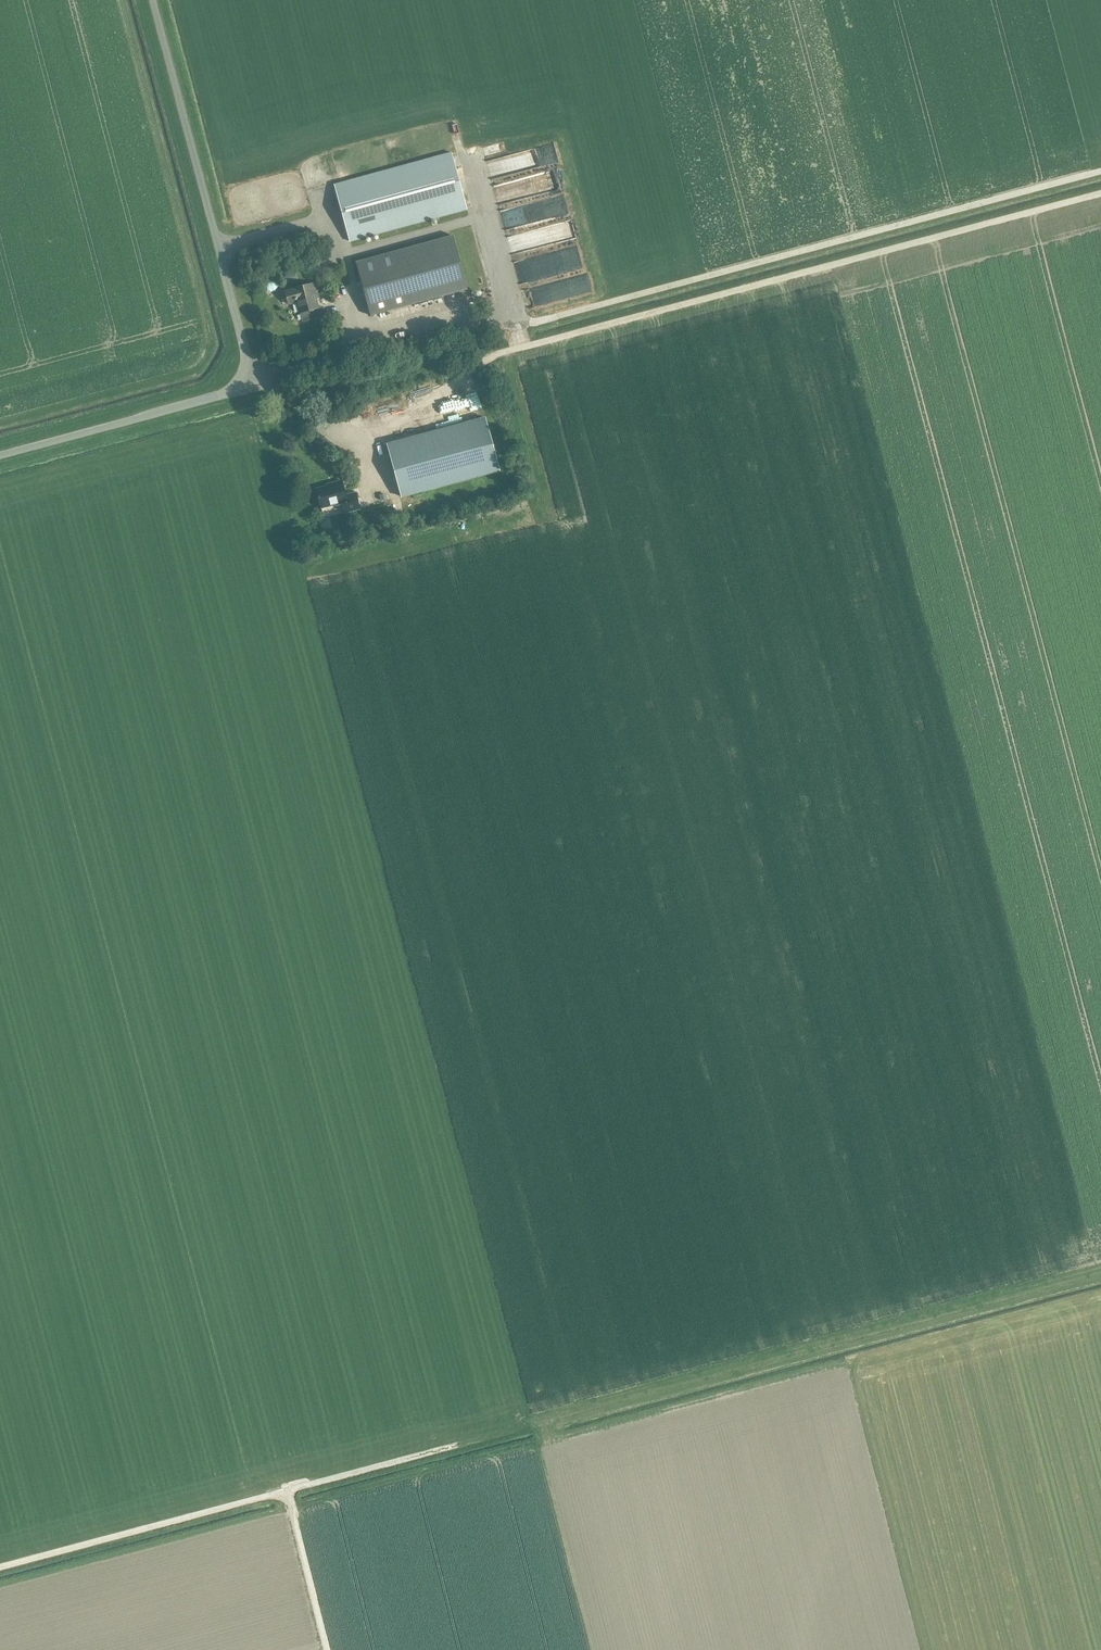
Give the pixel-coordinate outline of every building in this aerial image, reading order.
[(510,155),(515,171),(547,160),(541,144),(510,155)] [(334,185),(350,241),(467,210),(451,153),(334,185)] [(487,159),(489,175),(510,172),(508,156),(487,159)] [(520,187),(521,194),(556,186),(552,172),(528,178),(529,185),(520,187)] [(370,316),(467,289),(453,236),(356,262),(370,316)] [(507,239),(511,250),(516,249),(512,237),(507,239)] [(547,258),(551,269),(574,260),(570,249),(547,258)] [(322,273),(316,254),(307,257),(312,276),(322,273)] [(540,256),(525,260),(529,277),(545,273),(540,256)] [(282,269),(285,278),(294,276),(291,267),(282,269)] [(544,298),(582,289),(579,277),(541,287),(544,298)] [(303,321),(325,315),(323,306),(318,308),(314,293),(316,293),(314,283),(285,291),(288,302),(297,300),(301,313),(303,321)] [(402,497),(499,471),(485,417),(387,444),(402,497)] [(344,512),(360,508),(356,493),(346,496),(342,481),(331,484),(332,486),(316,490),(321,508),(342,503),(344,512)]
